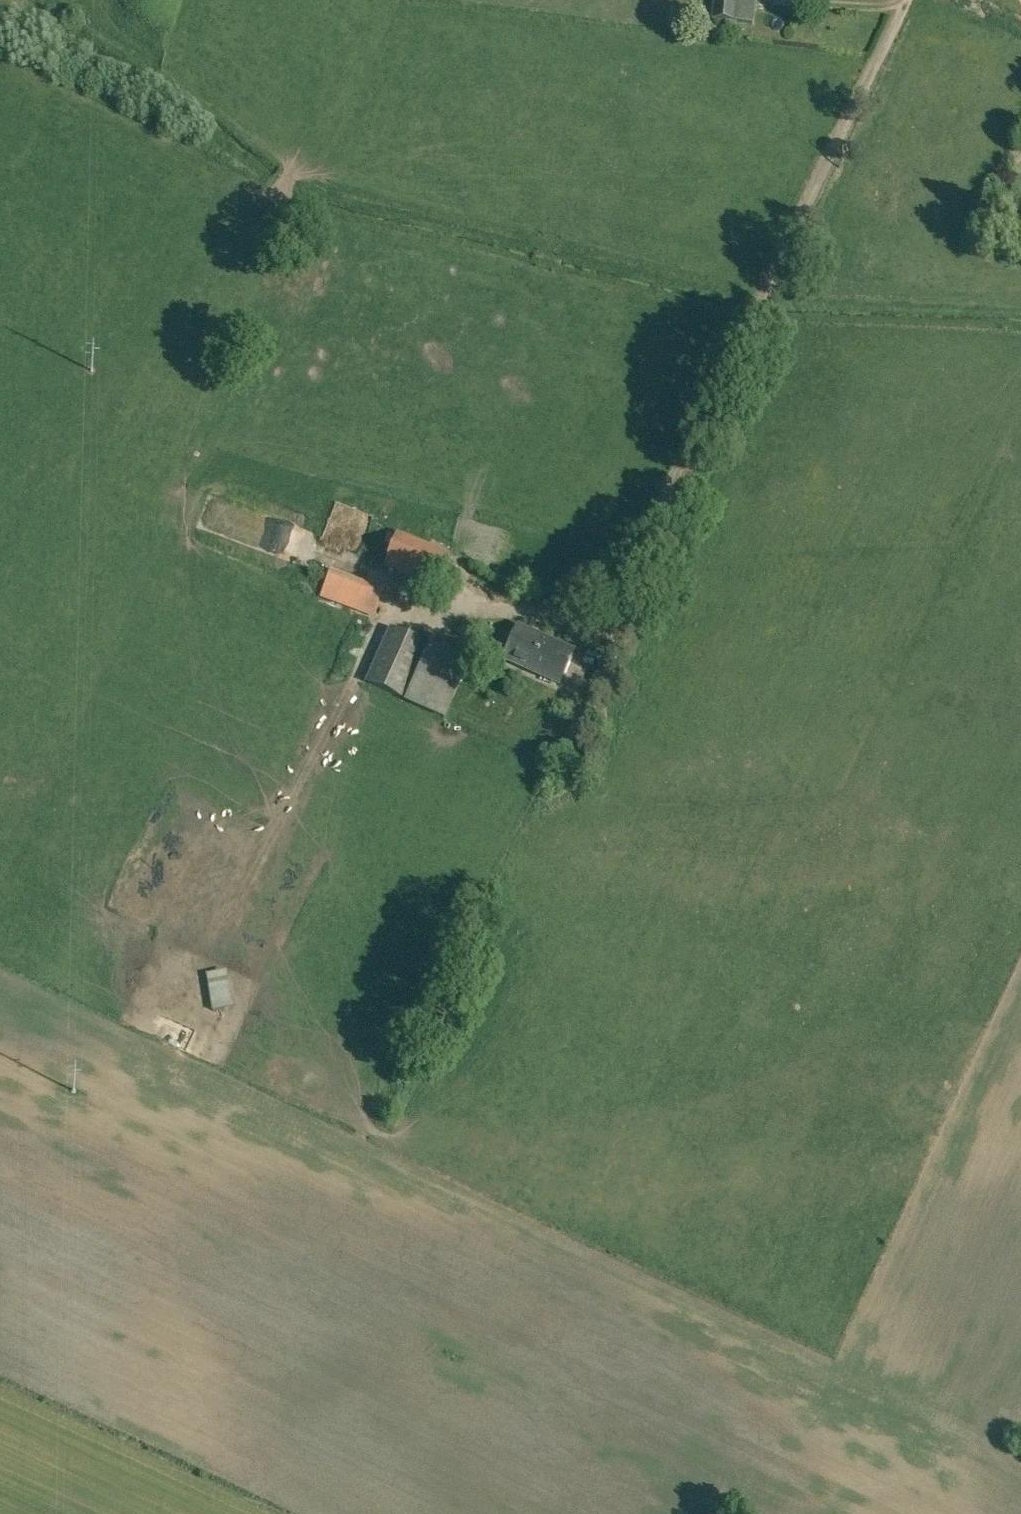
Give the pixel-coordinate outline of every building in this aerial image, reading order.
[(711,19),(735,21),(737,0),(713,0),(711,19)] [(740,20),(750,21),(752,0),(742,0),(740,20)] [(449,554),(397,533),(384,567),(436,587),(449,554)] [(320,598),(373,618),(383,590),(329,569),(320,598)] [(574,652),(518,627),(504,660),(560,684),(574,652)] [(392,631),(369,684),(403,698),(425,645),(392,631)] [(435,634),(429,647),(407,700),(443,716),(471,650),(435,634)] [(215,971),(218,1008),(239,1006),(236,969),(215,971)]
